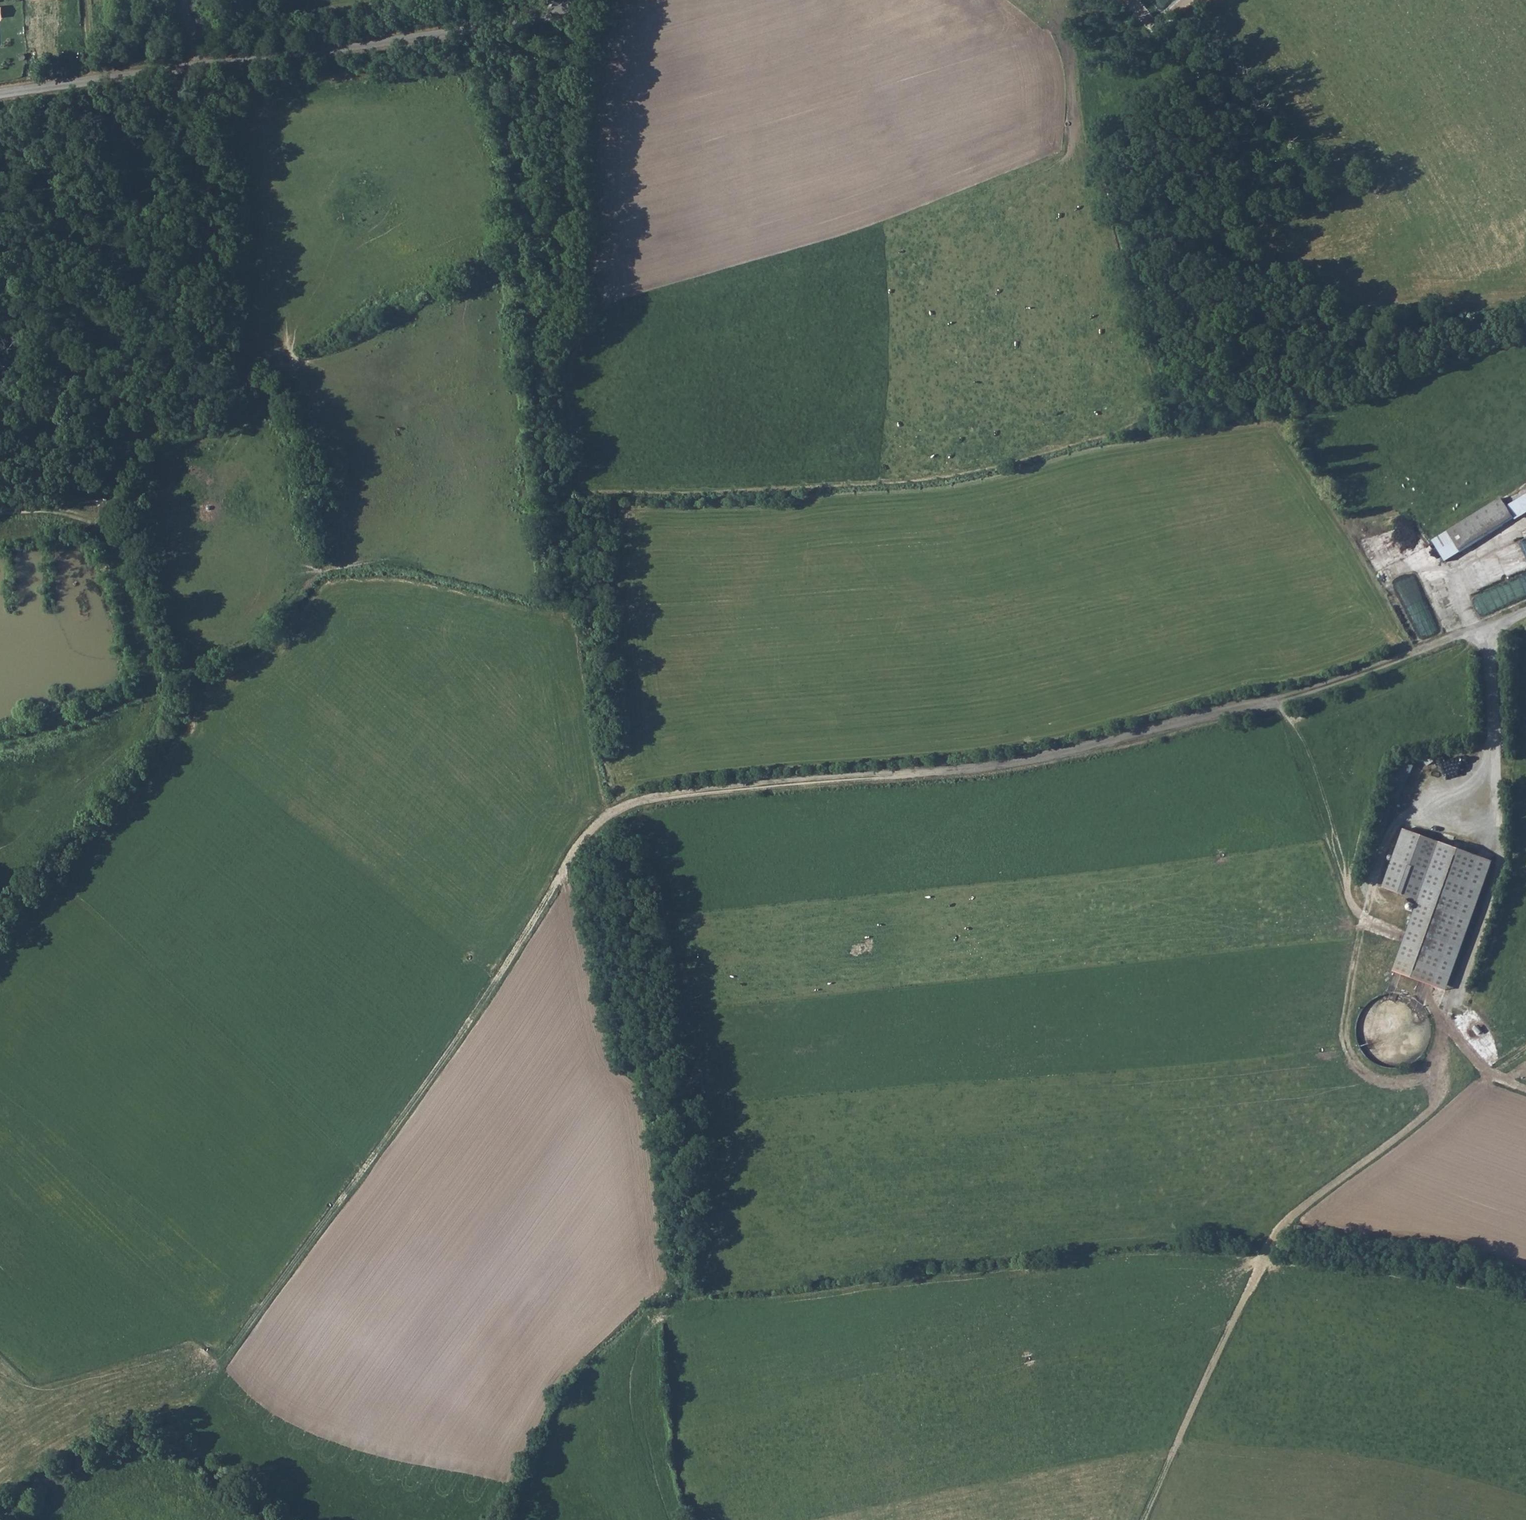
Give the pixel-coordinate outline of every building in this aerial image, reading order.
[(1516,512),(1525,506),(1525,490),(1509,500),(1516,512)] [(1448,553),(1516,512),(1509,500),(1504,492),(1436,532),(1448,553)] [(1491,862),(1403,830),(1382,888),(1418,902),(1393,972),(1444,991),(1491,862)]
